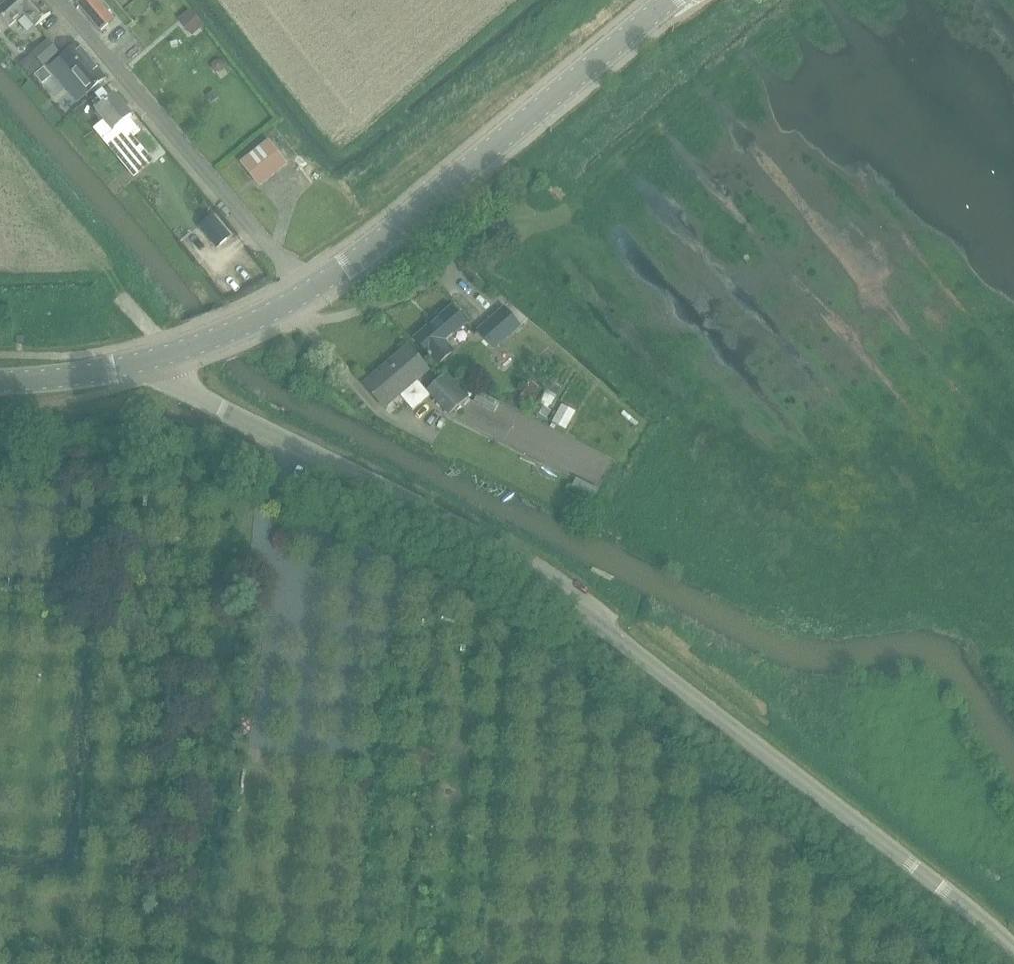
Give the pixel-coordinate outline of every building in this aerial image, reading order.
[(9,28),(24,14),(36,28),(51,15),(38,0),(12,0),(8,3),(7,1),(0,7),(0,18),(9,28)] [(77,3),(100,31),(114,18),(99,0),(81,0),(77,3)] [(192,23),(176,31),(186,49),(201,41),(192,23)] [(48,41),(31,56),(41,67),(58,53),(48,41)] [(105,79),(77,45),(60,59),(68,68),(58,76),(79,101),(105,79)] [(213,63),(211,66),(212,69),(214,72),(217,73),(220,73),(223,71),(224,68),(224,64),(222,62),(218,60),(215,61),(213,63)] [(44,69),(34,77),(42,86),(47,82),(48,74),(44,69)] [(103,90),(95,97),(102,105),(109,99),(103,90)] [(105,122),(95,130),(103,140),(108,136),(118,148),(113,152),(126,168),(145,153),(133,138),(139,133),(129,119),(132,116),(114,95),(109,99),(102,105),(95,110),(105,122)] [(240,163),(259,187),(287,165),(268,141),(240,163)] [(212,217),(200,227),(218,248),(230,237),(212,217)] [(204,256),(189,270),(196,278),(211,264),(204,256)] [(415,340),(428,355),(437,366),(453,353),(444,343),(465,325),(451,309),(415,340)] [(493,349),(519,327),(504,309),(478,331),(493,349)] [(384,409),(399,396),(428,371),(407,346),(383,367),(384,369),(365,386),(384,409)] [(449,415),(464,402),(468,397),(454,381),(446,373),(426,390),(449,415)] [(456,379),(454,381),(468,397),(475,391),(456,379)] [(473,403),(494,413),(500,402),(479,392),(473,403)] [(415,394),(397,409),(411,425),(429,409),(415,394)] [(561,405),(552,423),(566,430),(575,412),(561,405)] [(597,490),(576,479),(572,487),(593,498),(597,490)]
